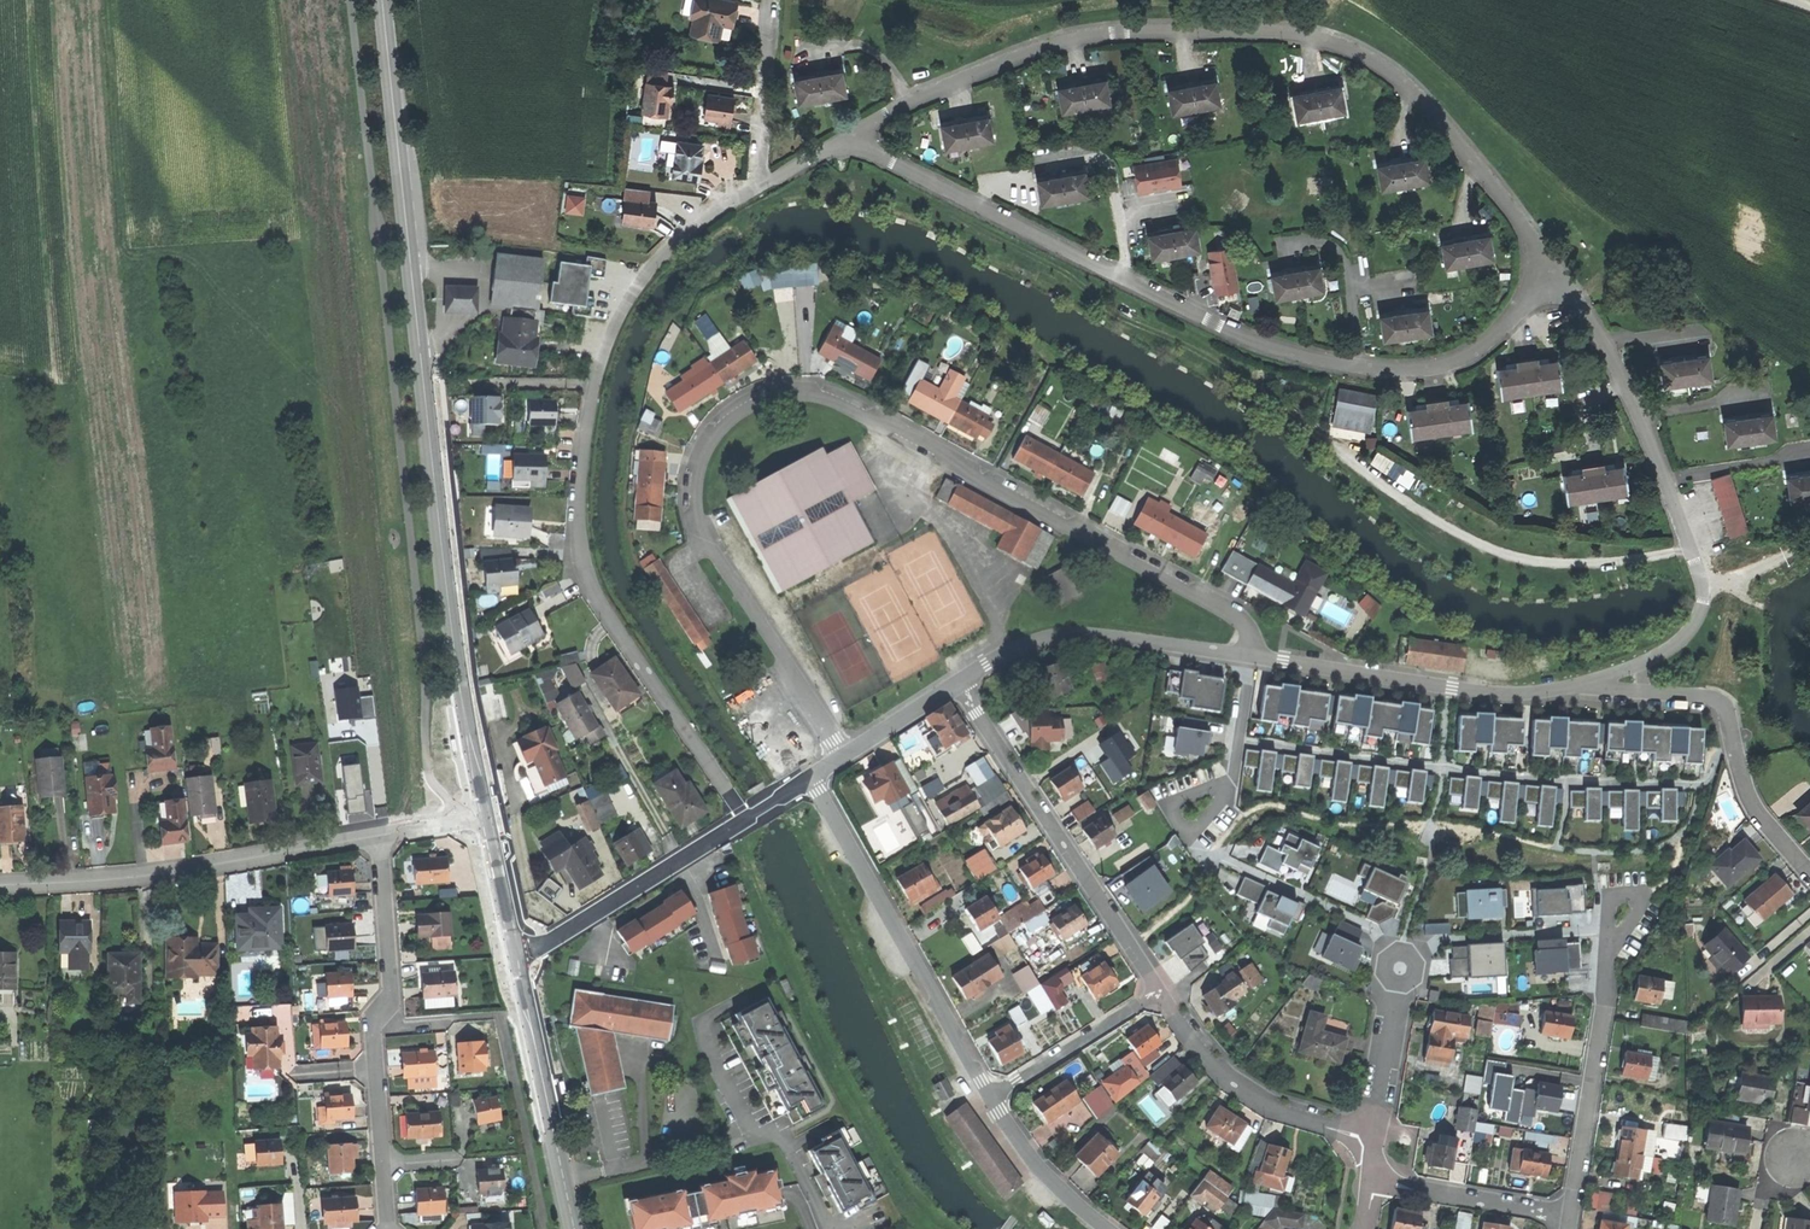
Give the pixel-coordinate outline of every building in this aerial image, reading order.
[(720,40),(723,24),(733,26),(735,16),(738,2),(728,0),(697,0),(694,17),(697,18),(694,34),(720,40)] [(819,73),(820,77),(843,73),(842,69),(819,73)] [(648,70),(647,82),(666,84),(668,72),(648,70)] [(796,77),(796,81),(820,77),(819,73),(796,77)] [(843,73),(820,77),(824,100),(836,97),(847,96),(843,73)] [(796,81),(800,104),(812,101),(824,100),(820,77),(796,81)] [(1080,82),(1081,86),(1105,82),(1104,77),(1091,80),(1080,82)] [(1191,83),(1192,87),(1215,83),(1215,79),(1203,81),(1191,83)] [(666,84),(647,82),(644,109),(668,112),(669,102),(669,96),(673,96),(674,87),(670,86),(671,85),(666,84)] [(1057,87),(1058,91),(1081,86),(1080,82),(1068,84),(1057,87)] [(1105,82),(1081,86),(1086,109),(1109,104),(1105,82)] [(1168,87),(1169,92),(1192,87),(1191,83),(1179,85),(1168,87)] [(1215,83),(1192,87),(1196,110),(1219,106),(1215,83)] [(1063,113),(1086,109),(1081,86),(1058,91),(1063,113)] [(1196,110),(1192,87),(1169,92),(1173,114),(1196,110)] [(1341,89),(1318,93),(1322,116),(1345,112),(1341,89)] [(1295,97),(1298,119),(1322,116),(1318,93),(1295,97)] [(707,106),(705,118),(720,120),(719,125),(731,127),(733,113),(735,99),(708,95),(707,106)] [(719,126),(719,125),(720,120),(705,118),(707,106),(698,105),(695,123),(719,126)] [(667,119),(668,112),(644,109),(643,117),(667,119)] [(964,118),(965,122),(988,117),(987,113),(975,115),(964,118)] [(988,117),(965,122),(969,145),(993,140),(988,117)] [(941,122),(942,127),(965,122),(964,118),(952,120),(941,122)] [(942,127),(947,149),(969,145),(965,122),(942,127)] [(665,176),(674,177),(678,141),(669,140),(665,176)] [(674,177),(701,180),(702,170),(703,161),(701,160),(701,155),(703,144),(678,141),(674,177)] [(1378,162),(1379,166),(1402,162),(1401,158),(1390,160),(1378,162)] [(1425,158),(1402,162),(1406,185),(1429,181),(1425,158)] [(1402,162),(1379,166),(1383,189),(1406,185),(1402,162)] [(1062,173),(1063,178),(1087,175),(1086,169),(1062,173)] [(1038,177),(1039,182),(1063,178),(1062,173),(1038,177)] [(1087,175),(1063,178),(1066,201),(1080,199),(1090,197),(1087,175)] [(1063,178),(1039,182),(1042,204),(1055,202),(1066,201),(1063,178)] [(624,200),(629,200),(650,203),(651,190),(626,187),(624,200)] [(585,197),(568,194),(566,212),(583,215),(585,197)] [(627,223),(655,226),(656,215),(658,204),(650,203),(629,200),(627,223)] [(1171,226),(1172,230),(1196,226),(1195,222),(1171,226)] [(1148,230),(1149,235),(1172,230),(1171,226),(1148,230)] [(1196,226),(1172,230),(1176,253),(1190,251),(1200,249),(1196,226)] [(1149,235),(1153,257),(1164,255),(1176,253),(1172,230),(1149,235)] [(1465,236),(1465,240),(1489,237),(1488,232),(1477,234),(1465,236)] [(1442,240),(1442,244),(1465,240),(1465,236),(1454,237),(1442,240)] [(1489,237),(1465,240),(1469,263),(1493,259),(1489,237)] [(1442,244),(1446,267),(1469,263),(1465,240),(1442,244)] [(1209,251),(1217,294),(1240,290),(1232,247),(1209,251)] [(511,307),(536,310),(542,262),(496,256),(490,304),(511,307)] [(585,266),(560,263),(557,284),(552,283),(550,294),(549,303),(569,306),(572,306),(571,315),(590,318),(591,308),(593,309),(595,299),(587,297),(588,284),(589,277),(604,279),(606,260),(587,257),(585,266)] [(739,267),(740,286),(760,285),(760,288),(818,285),(817,263),(739,267)] [(1294,267),(1295,271),(1319,267),(1318,263),(1294,267)] [(1271,271),(1272,275),(1295,271),(1294,267),(1271,271)] [(1319,267),(1295,271),(1299,293),(1312,291),(1323,289),(1319,267)] [(1606,274),(1613,285),(1622,280),(1615,269),(1606,274)] [(1295,271),(1272,275),(1276,297),(1287,295),(1299,293),(1295,271)] [(478,287),(446,286),(445,313),(477,314),(478,287)] [(1137,310),(1122,302),(1118,310),(1133,317),(1137,310)] [(1403,308),(1404,313),(1428,310),(1427,305),(1403,308)] [(532,339),(536,310),(511,307),(509,321),(507,336),(502,335),(501,335),(497,362),(532,366),(534,350),(535,339),(532,339)] [(1380,311),(1381,316),(1404,313),(1403,308),(1380,311)] [(1428,310),(1404,313),(1406,335),(1419,334),(1431,332),(1428,310)] [(1404,313),(1381,316),(1383,338),(1395,337),(1406,335),(1404,313)] [(846,367),(870,380),(881,360),(851,344),(839,337),(843,331),(833,326),(819,352),(846,367)] [(845,326),(843,331),(839,337),(851,344),(858,333),(845,326)] [(711,362),(710,363),(722,382),(740,370),(757,359),(744,340),(721,356),(711,362)] [(707,356),(711,362),(721,356),(717,350),(707,356)] [(1708,358),(1684,361),(1687,384),(1699,383),(1711,381),(1708,358)] [(1661,364),(1664,387),(1676,386),(1687,384),(1684,361),(1661,364)] [(666,392),(679,411),(703,395),(722,382),(710,363),(666,392)] [(1538,366),(1527,367),(1531,393),(1562,389),(1558,363),(1545,365),(1538,366)] [(1500,397),(1531,393),(1527,367),(1515,369),(1508,370),(1496,372),(1500,397)] [(950,372),(940,390),(954,397),(964,379),(950,372)] [(929,412),(948,422),(960,401),(954,397),(940,390),(921,380),(910,402),(929,412)] [(1339,388),(1335,409),(1372,416),(1376,395),(1339,388)] [(482,423),(497,424),(497,416),(500,416),(500,410),(500,404),(497,404),(497,397),(472,396),(472,418),(482,418),(482,423)] [(529,400),(529,423),(555,423),(555,411),(554,411),(554,406),(554,400),(529,400)] [(986,420),(988,416),(986,415),(969,406),(960,401),(948,422),(964,431),(976,438),(979,433),(986,420)] [(1448,404),(1437,406),(1441,431),(1472,427),(1468,401),(1456,403),(1448,404)] [(971,403),(969,406),(986,415),(989,409),(982,405),(981,408),(971,403)] [(1029,419),(1036,423),(1043,409),(1037,405),(1029,419)] [(1407,410),(1410,435),(1441,431),(1437,406),(1427,407),(1419,408),(1407,410)] [(1050,413),(1043,409),(1036,423),(1043,427),(1050,413)] [(638,428),(656,437),(663,423),(653,418),(654,415),(646,411),(638,428)] [(1772,416),(1747,420),(1750,442),(1763,441),(1775,439),(1772,416)] [(993,424),(986,420),(979,433),(987,437),(993,424)] [(1747,420),(1724,423),(1727,446),(1739,444),(1750,442),(1747,420)] [(1036,470),(1042,474),(1066,487),(1082,495),(1094,473),(1055,452),(1038,443),(1025,436),(1013,458),(1026,465),(1036,470)] [(1040,439),(1038,443),(1055,452),(1057,448),(1040,439)] [(507,452),(506,442),(484,445),(485,454),(507,452)] [(849,443),(829,454),(854,501),(874,490),(849,443)] [(727,498),(778,593),(876,540),(854,501),(829,454),(824,446),(727,498)] [(639,450),(637,484),(661,486),(663,467),(664,452),(639,450)] [(1375,451),(1368,461),(1405,487),(1412,476),(1375,451)] [(544,455),(513,455),(512,479),(511,479),(511,487),(529,487),(544,487),(544,470),(544,455)] [(1188,479),(1199,483),(1202,477),(1208,479),(1212,467),(1196,461),(1188,479)] [(1603,471),(1594,472),(1598,499),(1613,496),(1627,494),(1623,467),(1603,471)] [(1785,475),(1786,480),(1809,476),(1809,471),(1785,475)] [(1583,474),(1563,477),(1567,504),(1583,501),(1598,499),(1594,472),(1583,474)] [(1713,490),(1732,484),(1729,474),(1710,480),(1713,490)] [(1789,501),(1801,500),(1809,499),(1809,479),(1809,476),(1786,480),(1789,501)] [(936,497),(948,504),(958,485),(946,479),(936,497)] [(634,519),(659,521),(660,504),(661,486),(637,484),(634,519)] [(1735,494),(1732,484),(1713,490),(1717,500),(1735,494)] [(948,504),(1005,534),(1015,516),(958,485),(948,504)] [(1738,504),(1735,494),(1717,500),(1720,510),(1738,504)] [(1114,495),(1108,509),(1125,516),(1130,502),(1114,495)] [(1179,548),(1194,556),(1206,535),(1146,502),(1134,524),(1148,531),(1179,548)] [(1741,513),(1738,504),(1720,510),(1722,519),(1741,513)] [(483,534),(528,536),(528,523),(524,523),(525,507),(485,505),(483,534)] [(1744,523),(1741,513),(1722,519),(1725,529),(1744,523)] [(1005,534),(998,547),(1036,568),(1053,537),(1015,516),(1005,534)] [(1747,534),(1744,523),(1725,529),(1728,539),(1747,534)] [(635,547),(642,557),(652,551),(646,541),(635,547)] [(480,563),(483,562),(511,560),(509,547),(478,547),(480,563)] [(1303,616),(1314,596),(1321,582),(1320,576),(1316,571),(1311,568),(1305,568),(1300,571),(1293,585),(1232,551),(1221,571),(1261,593),(1303,616)] [(511,560),(483,562),(486,592),(500,590),(500,584),(517,583),(516,575),(515,569),(512,570),(511,560)] [(695,643),(707,635),(657,560),(645,568),(695,643)] [(1355,604),(1370,616),(1379,606),(1364,593),(1355,604)] [(495,627),(509,653),(526,644),(525,642),(542,632),(536,620),(530,609),(495,627)] [(712,642),(708,637),(697,644),(701,650),(712,642)] [(1405,663),(1405,665),(1431,668),(1462,671),(1465,647),(1408,641),(1406,654),(1405,663)] [(711,664),(702,650),(697,653),(705,667),(711,664)] [(1487,651),(1487,658),(1501,659),(1502,652),(1487,651)] [(558,656),(560,667),(575,664),(578,663),(576,652),(558,656)] [(1398,663),(1405,663),(1406,654),(1399,653),(1398,663)] [(592,674),(615,708),(637,694),(630,683),(627,684),(623,679),(620,674),(623,672),(614,659),(592,674)] [(1040,667),(1049,696),(1072,689),(1063,660),(1051,664),(1040,667)] [(1093,664),(1097,680),(1108,677),(1104,661),(1093,664)] [(572,687),(584,681),(575,664),(560,667),(572,687)] [(1194,672),(1180,670),(1180,672),(1177,692),(1176,696),(1190,698),(1189,706),(1217,710),(1221,679),(1193,675),(1194,672)] [(1165,690),(1177,692),(1180,672),(1167,671),(1165,690)] [(1277,686),(1273,713),(1288,715),(1292,689),(1293,686),(1277,683),(1277,686)] [(1277,686),(1262,685),(1257,718),(1272,720),(1273,713),(1277,686)] [(336,690),(340,721),(350,720),(350,721),(376,718),(373,697),(355,699),(354,688),(336,690)] [(1292,689),(1288,715),(1287,724),(1303,726),(1304,716),(1321,719),(1322,713),(1325,694),(1292,689)] [(1335,695),(1325,694),(1322,713),(1332,714),(1335,695)] [(1350,694),(1350,697),(1346,723),(1363,726),(1367,700),(1367,696),(1350,694)] [(1350,697),(1335,695),(1332,714),(1331,721),(1346,723),(1350,697)] [(1397,704),(1370,701),(1367,700),(1363,726),(1362,734),(1378,736),(1379,728),(1393,730),(1397,704)] [(1397,704),(1393,730),(1410,733),(1414,707),(1414,704),(1397,701),(1397,704)] [(582,702),(562,714),(576,737),(586,731),(596,725),(582,702)] [(949,702),(927,716),(934,728),(931,729),(939,742),(942,740),(946,746),(963,735),(968,732),(959,718),(949,702)] [(1430,710),(1414,707),(1410,733),(1409,741),(1425,743),(1430,710)] [(1048,718),(1047,708),(1017,709),(1012,714),(1024,733),(1027,730),(1031,734),(1031,741),(1033,741),(1033,749),(1049,748),(1049,740),(1062,740),(1062,718),(1048,718)] [(1471,716),(1471,742),(1487,743),(1488,717),(1488,712),(1472,712),(1471,716)] [(1455,715),(1454,750),(1470,751),(1471,742),(1471,716),(1455,715)] [(1545,716),(1545,720),(1545,747),(1562,747),(1562,722),(1562,717),(1545,716)] [(1522,718),(1488,717),(1487,743),(1487,751),(1502,752),(1503,745),(1521,745),(1522,718)] [(1545,720),(1530,720),(1529,754),(1544,754),(1545,747),(1545,720)] [(1619,720),(1619,723),(1619,750),(1635,751),(1635,726),(1635,721),(1619,720)] [(1593,722),(1562,722),(1562,747),(1561,756),(1577,756),(1577,748),(1593,748),(1593,743),(1593,722)] [(1603,723),(1593,722),(1593,743),(1603,743),(1603,723)] [(1619,723),(1603,723),(1603,743),(1602,750),(1619,750),(1619,723)] [(598,727),(596,725),(586,731),(591,740),(597,737),(603,733),(599,726),(598,727)] [(1666,726),(1635,726),(1635,751),(1651,751),(1651,760),(1665,761),(1665,753),(1666,726)] [(1683,727),(1666,726),(1665,753),(1683,754),(1683,727)] [(1174,727),(1171,752),(1199,755),(1201,744),(1204,745),(1206,732),(1174,727)] [(1700,727),(1683,727),(1683,754),(1682,763),(1699,763),(1700,727)] [(162,770),(175,769),(171,729),(168,729),(156,730),(145,731),(150,772),(162,770)] [(525,739),(518,742),(526,761),(533,758),(544,784),(554,780),(563,776),(552,750),(555,749),(547,730),(543,731),(543,729),(524,737),(525,739)] [(917,734),(898,742),(904,756),(923,748),(917,734)] [(512,744),(534,794),(546,789),(544,784),(533,758),(526,761),(518,742),(512,744)] [(1120,747),(1131,772),(1140,768),(1134,754),(1137,753),(1132,742),(1120,747)] [(295,760),(298,786),(311,784),(322,783),(317,744),(295,747),(297,760),(295,760)] [(1273,754),(1244,750),(1242,764),(1242,765),(1256,767),(1253,790),(1268,791),(1271,768),(1273,754)] [(1281,755),(1273,754),(1271,768),(1279,769),(1281,755)] [(1310,759),(1281,755),(1279,769),(1279,771),(1293,773),(1291,785),(1306,787),(1308,774),(1310,759)] [(901,757),(892,762),(893,763),(907,792),(910,796),(919,791),(901,757)] [(967,767),(978,785),(994,775),(983,757),(967,767)] [(38,761),(42,798),(53,797),(65,795),(61,759),(38,761)] [(1319,760),(1310,759),(1308,774),(1317,775),(1319,760)] [(1348,764),(1319,760),(1317,775),(1317,776),(1331,778),(1328,800),(1343,802),(1346,779),(1348,764)] [(368,762),(342,764),(346,813),(372,811),(368,762)] [(873,776),(866,780),(867,783),(874,795),(882,791),(884,795),(887,802),(907,792),(893,763),(882,769),(881,767),(877,770),(872,772),(873,776)] [(1357,765),(1348,764),(1346,779),(1355,780),(1357,765)] [(87,767),(91,814),(105,813),(110,813),(115,812),(114,799),(118,799),(116,779),(111,780),(110,765),(87,767)] [(1386,768),(1357,765),(1355,780),(1355,781),(1369,783),(1366,806),(1381,808),(1384,784),(1386,768)] [(1070,766),(1050,779),(1055,788),(1061,796),(1063,795),(1071,789),(1073,793),(1083,787),(1070,766)] [(1395,770),(1386,768),(1384,784),(1393,785),(1395,770)] [(651,779),(681,826),(705,811),(691,789),(687,792),(681,782),(674,771),(670,774),(667,769),(651,779)] [(501,798),(509,796),(504,770),(496,772),(501,798)] [(1424,773),(1395,770),(1393,785),(1393,786),(1407,788),(1406,800),(1420,802),(1422,789),(1424,773)] [(1433,775),(1424,773),(1422,789),(1431,790),(1433,775)] [(978,785),(982,796),(986,803),(1007,790),(997,774),(994,775),(978,785)] [(1476,780),(1448,778),(1447,794),(1461,795),(1460,807),(1474,808),(1475,795),(1476,780)] [(187,782),(191,818),(204,816),(217,815),(212,779),(187,782)] [(1486,781),(1476,780),(1475,795),(1485,796),(1486,782),(1486,781)] [(1515,784),(1486,782),(1485,796),(1485,798),(1499,799),(1497,822),(1512,823),(1514,799),(1515,784)] [(247,786),(251,823),(264,822),(276,821),(272,783),(247,786)] [(879,818),(884,816),(876,799),(874,795),(867,783),(862,786),(879,818)] [(1524,785),(1515,784),(1514,799),(1523,800),(1524,785)] [(1553,787),(1524,785),(1523,800),(1523,801),(1537,802),(1535,824),(1550,826),(1552,802),(1553,787)] [(958,791),(962,798),(971,792),(967,786),(962,789),(958,791)] [(1562,788),(1553,787),(1552,802),(1561,803),(1562,788)] [(1065,798),(1073,793),(1071,789),(1063,795),(1065,798)] [(1007,790),(986,803),(980,807),(984,814),(996,807),(997,809),(1013,800),(1007,790)] [(1140,796),(1149,810),(1157,804),(1148,790),(1140,796)] [(876,799),(884,795),(882,791),(874,795),(876,799)] [(937,804),(941,811),(962,798),(958,791),(937,804)] [(1636,791),(1607,792),(1608,807),(1608,808),(1622,808),(1622,821),(1637,821),(1636,807),(1636,791)] [(1645,791),(1636,791),(1636,807),(1646,806),(1645,791)] [(1674,791),(1645,791),(1646,806),(1646,807),(1659,807),(1660,821),(1674,820),(1674,806),(1674,791)] [(1683,791),(1674,791),(1674,806),(1683,806),(1683,791)] [(590,799),(596,812),(612,805),(606,792),(590,799)] [(910,796),(907,792),(887,802),(884,795),(876,799),(884,816),(899,808),(912,801),(910,796)] [(941,811),(949,823),(979,805),(976,800),(971,792),(962,798),(941,811)] [(1598,792),(1569,793),(1569,808),(1583,808),(1583,822),(1598,821),(1598,807),(1598,792)] [(1607,792),(1598,792),(1598,807),(1608,807),(1607,792)] [(982,796),(976,800),(979,805),(980,807),(986,803),(982,796)] [(578,804),(589,830),(599,825),(588,799),(578,804)] [(1070,810),(1077,821),(1094,810),(1087,800),(1070,810)] [(928,830),(912,801),(899,808),(914,838),(928,830)] [(177,844),(189,842),(185,802),(182,802),(170,803),(159,805),(164,845),(177,844)] [(1115,814),(1121,822),(1135,812),(1130,804),(1115,814)] [(1797,815),(1809,829),(1809,830),(1809,804),(1797,815)] [(596,812),(601,824),(617,818),(612,805),(596,812)] [(1011,806),(979,827),(984,835),(991,830),(1000,845),(1025,828),(1018,817),(1011,806)] [(11,843),(25,842),(22,807),(0,809),(0,844),(11,843)] [(1105,815),(1084,828),(1089,837),(1096,848),(1117,835),(1105,815)] [(614,843),(627,864),(636,858),(646,853),(643,848),(646,846),(641,837),(642,836),(638,829),(614,843)] [(540,844),(542,847),(562,835),(560,832),(540,844)] [(1320,848),(1289,834),(1280,852),(1267,846),(1260,863),(1278,872),(1283,862),(1308,874),(1320,848)] [(556,870),(564,865),(587,851),(593,862),(597,860),(586,842),(580,841),(570,848),(562,835),(542,847),(556,870)] [(1727,888),(1759,861),(1751,852),(1743,843),(1730,855),(1723,860),(1721,857),(1709,868),(1727,888)] [(986,848),(966,861),(978,880),(998,867),(986,848)] [(564,865),(579,888),(591,881),(601,875),(596,867),(593,862),(587,851),(564,865)] [(1727,852),(1721,857),(1723,860),(1730,855),(1727,852)] [(1043,854),(1020,868),(1032,886),(1046,877),(1055,872),(1048,862),(1043,854)] [(417,883),(447,881),(446,857),(430,858),(415,859),(417,883)] [(903,887),(909,898),(921,892),(934,885),(935,884),(924,863),(898,877),(903,887)] [(1370,903),(1363,915),(1378,924),(1403,882),(1370,863),(1352,893),(1370,903)] [(1147,865),(1118,886),(1137,913),(1167,891),(1147,865)] [(330,895),(354,894),(354,870),(339,871),(329,871),(330,895)] [(314,895),(330,895),(329,871),(313,872),(314,895)] [(1060,899),(1046,877),(1032,886),(1040,899),(1046,908),(1060,899)] [(1235,893),(1258,903),(1264,891),(1265,887),(1243,877),(1235,893)] [(1755,912),(1763,921),(1791,895),(1783,886),(1775,877),(1745,904),(1754,914),(1755,912)] [(733,965),(759,956),(752,937),(750,938),(739,904),(741,903),(735,885),(709,893),(715,912),(713,913),(725,946),(727,945),(733,965)] [(936,889),(934,885),(921,892),(923,896),(936,889)] [(1562,886),(1562,888),(1563,899),(1566,899),(1567,914),(1583,913),(1581,885),(1562,886)] [(927,901),(932,909),(956,893),(953,888),(949,890),(947,888),(927,901)] [(1562,888),(1533,890),(1535,915),(1567,914),(1566,899),(1563,899),(1562,888)] [(1497,889),(1463,891),(1465,919),(1499,917),(1497,889)] [(1531,917),(1529,889),(1516,890),(1517,918),(1531,917)] [(663,901),(664,904),(636,921),(635,919),(617,930),(632,954),(650,943),(651,944),(679,927),(678,925),(696,914),(681,890),(663,901)] [(1295,904),(1264,891),(1258,903),(1254,912),(1270,918),(1266,927),(1282,934),(1289,918),(1295,904)] [(979,929),(999,916),(987,895),(966,908),(971,917),(979,929)] [(1031,917),(1046,908),(1040,899),(1029,905),(1018,912),(1014,906),(999,916),(1004,923),(1009,931),(1023,922),(1031,917)] [(1025,899),(1014,906),(1018,912),(1029,905),(1025,899)] [(1295,904),(1289,918),(1296,922),(1304,904),(1296,900),(1295,904)] [(1057,927),(1064,937),(1087,921),(1081,912),(1075,903),(1052,918),(1054,922),(1057,927)] [(253,914),(237,914),(238,944),(266,943),(266,947),(280,946),(280,907),(263,907),(264,913),(253,914)] [(420,924),(420,933),(430,932),(430,934),(432,934),(450,933),(452,933),(451,912),(419,913),(420,924)] [(1037,926),(1031,917),(1023,922),(1029,931),(1037,926)] [(1339,920),(1332,935),(1354,945),(1361,930),(1339,920)] [(73,921),(61,921),(61,951),(70,951),(70,967),(84,967),(89,967),(89,951),(90,951),(90,927),(86,927),(86,921),(73,921)] [(1422,933),(1448,931),(1447,921),(1421,923),(1422,933)] [(328,948),(355,946),(354,934),(353,922),(326,924),(327,931),(327,943),(328,948)] [(1035,941),(1029,931),(1023,922),(1009,931),(1016,942),(1021,950),(1035,941)] [(996,928),(1001,936),(1009,931),(1004,923),(996,928)] [(1189,925),(1163,942),(1176,959),(1179,957),(1197,944),(1200,942),(1189,925)] [(318,944),(327,943),(327,931),(317,932),(318,944)] [(962,936),(973,953),(981,948),(971,931),(962,936)] [(1005,949),(1016,942),(1009,931),(1001,936),(998,938),(1005,949)] [(1704,948),(1727,975),(1739,965),(1747,958),(1724,931),(1704,948)] [(451,944),(450,933),(432,934),(433,945),(451,944)] [(1332,935),(1329,934),(1318,957),(1351,972),(1356,960),(1354,959),(1359,947),(1354,945),(1332,935)] [(197,977),(203,977),(203,972),(218,972),(218,944),(199,943),(199,936),(184,935),(169,935),(168,977),(197,977)] [(997,954),(1005,949),(998,938),(990,943),(997,954)] [(1533,971),(1564,970),(1563,943),(1563,940),(1535,942),(1535,953),(1532,953),(1533,971)] [(1578,942),(1563,943),(1564,970),(1580,969),(1578,942)] [(1500,943),(1466,944),(1466,946),(1466,958),(1467,976),(1501,975),(1500,943)] [(1197,944),(1179,957),(1188,970),(1206,957),(1197,944)] [(1451,958),(1466,958),(1466,946),(1451,946),(1451,958)] [(84,976),(84,967),(70,967),(70,951),(61,951),(61,976),(84,976)] [(1078,977),(1081,975),(1105,960),(1099,951),(1069,970),(1076,981),(1079,979),(1078,977)] [(0,953),(0,986),(16,986),(17,973),(14,973),(14,953),(0,953)] [(126,953),(110,953),(110,991),(128,991),(128,1001),(140,1001),(140,953),(126,953)] [(989,953),(975,961),(989,984),(999,977),(992,966),(996,964),(989,953)] [(1449,977),(1467,976),(1466,958),(1451,958),(1448,959),(1449,977)] [(1081,975),(1095,997),(1118,983),(1115,977),(1108,966),(1105,960),(1081,975)] [(960,987),(967,997),(974,993),(981,989),(989,984),(975,961),(953,975),(960,987)] [(1241,970),(1252,987),(1262,980),(1251,963),(1241,970)] [(1002,975),(996,964),(992,966),(999,977),(1002,975)] [(1016,973),(1027,991),(1029,990),(1040,982),(1030,965),(1016,973)] [(1110,965),(1108,966),(1115,977),(1117,976),(1116,972),(1115,969),(1113,966),(1110,965)] [(236,999),(255,998),(254,967),(235,967),(236,999)] [(328,996),(353,995),(353,982),(352,971),(327,973),(328,996)] [(425,996),(453,994),(452,971),(440,971),(432,972),(422,972),(423,985),(424,996),(425,996)] [(221,972),(218,972),(203,972),(203,977),(197,977),(197,988),(220,988),(221,972)] [(1300,987),(1317,990),(1318,985),(1320,979),(1309,975),(1300,987)] [(1635,990),(1634,1001),(1659,1004),(1661,991),(1669,993),(1671,982),(1637,977),(1635,990)] [(1228,980),(1222,983),(1233,999),(1244,992),(1235,978),(1231,981),(1229,979),(1228,980)] [(1329,983),(1320,979),(1318,985),(1327,988),(1329,983)] [(1046,992),(1040,982),(1029,990),(1034,999),(1046,992)] [(1212,1009),(1217,1016),(1236,1004),(1233,999),(1222,983),(1204,996),(1210,1006),(1212,1009)] [(624,1088),(613,1029),(669,1038),(675,1005),(605,994),(605,992),(576,987),(570,1024),(576,1025),(590,1095),(624,1088)] [(983,993),(981,989),(974,993),(976,997),(983,993)] [(454,1004),(453,994),(425,996),(426,1006),(454,1004)] [(1741,999),(1742,1024),(1766,1023),(1778,1023),(1778,998),(1759,999),(1741,999)] [(724,1023),(781,1132),(827,1110),(771,999),(724,1023)] [(1495,1005),(1494,1011),(1506,1013),(1507,1003),(1495,1001),(1495,1005)] [(301,1015),(299,1003),(289,1004),(291,1017),(301,1015)] [(1492,1022),(1494,1011),(1495,1005),(1481,1003),(1479,1021),(1492,1022)] [(1009,1010),(1018,1025),(1028,1020),(1019,1004),(1009,1010)] [(1469,1016),(1433,1011),(1430,1031),(1431,1031),(1453,1035),(1466,1037),(1469,1016)] [(1542,1034),(1569,1038),(1570,1028),(1572,1017),(1545,1012),(1542,1034)] [(1300,1052),(1339,1062),(1342,1051),(1345,1039),(1332,1036),(1320,1033),(1324,1016),(1309,1013),(1300,1052)] [(1327,1017),(1324,1016),(1320,1033),(1332,1036),(1333,1031),(1324,1029),(1327,1017)] [(1642,1016),(1641,1027),(1687,1034),(1689,1023),(1642,1016)] [(1490,1038),(1492,1022),(1479,1021),(1477,1036),(1490,1038)] [(323,1046),(349,1044),(348,1033),(347,1022),(334,1023),(322,1023),(323,1046)] [(113,1023),(103,1023),(103,1039),(113,1039),(113,1023)] [(996,1031),(998,1036),(1011,1028),(1009,1024),(996,1031)] [(1127,1039),(1141,1058),(1161,1044),(1154,1034),(1147,1025),(1127,1039)] [(996,1053),(1002,1063),(1024,1051),(1021,1045),(1018,1040),(1011,1028),(998,1036),(989,1041),(996,1053)] [(255,1068),(279,1068),(279,1059),(282,1059),(281,1050),(281,1037),(278,1037),(278,1032),(254,1032),(251,1032),(252,1054),(255,1054),(255,1068)] [(1431,1034),(1429,1034),(1428,1045),(1426,1057),(1437,1059),(1437,1063),(1450,1065),(1454,1040),(1454,1038),(1452,1037),(1431,1034)] [(470,1041),(459,1042),(461,1071),(484,1070),(482,1041),(470,1041)] [(406,1075),(436,1073),(434,1051),(404,1053),(405,1065),(406,1075)] [(1622,1076),(1646,1080),(1650,1057),(1642,1055),(1626,1053),(1624,1063),(1622,1076)] [(1159,1086),(1162,1084),(1183,1066),(1174,1055),(1150,1075),(1159,1086)] [(1672,1056),(1671,1064),(1679,1066),(1680,1058),(1672,1056)] [(1658,1058),(1650,1057),(1646,1080),(1654,1082),(1658,1058)] [(1484,1082),(1494,1084),(1490,1108),(1506,1111),(1505,1120),(1520,1122),(1521,1115),(1525,1091),(1510,1089),(1512,1077),(1504,1075),(1506,1064),(1487,1061),(1484,1082)] [(1134,1062),(1126,1067),(1138,1083),(1145,1077),(1134,1062)] [(1164,1087),(1175,1100),(1189,1088),(1197,1082),(1190,1073),(1184,1065),(1183,1066),(1162,1084),(1164,1087)] [(1104,1083),(1115,1099),(1138,1083),(1126,1067),(1104,1083)] [(1466,1074),(1463,1091),(1480,1094),(1483,1077),(1466,1074)] [(1755,1104),(1769,1105),(1772,1080),(1740,1076),(1739,1079),(1738,1094),(1737,1101),(1755,1104)] [(1728,1093),(1738,1094),(1739,1079),(1729,1078),(1728,1093)] [(942,1096),(943,1098),(954,1092),(946,1079),(936,1085),(938,1089),(942,1096)] [(1067,1080),(1058,1087),(1070,1105),(1077,1101),(1073,1089),(1067,1080)] [(1809,1107),(1809,1097),(1809,1082),(1801,1080),(1800,1083),(1795,1083),(1792,1104),(1809,1107)] [(1536,1108),(1557,1111),(1559,1098),(1561,1086),(1538,1083),(1536,1091),(1534,1107),(1536,1108)] [(1041,1111),(1047,1121),(1070,1105),(1058,1087),(1035,1102),(1041,1111)] [(1082,1097),(1092,1112),(1107,1102),(1103,1096),(1096,1087),(1082,1097)] [(1192,1092),(1189,1088),(1175,1100),(1164,1087),(1157,1092),(1173,1111),(1188,1099),(1186,1097),(1192,1092)] [(937,1100),(942,1096),(938,1089),(933,1093),(937,1100)] [(1525,1091),(1521,1115),(1523,1115),(1532,1117),(1535,1117),(1536,1108),(1534,1107),(1536,1091),(1525,1089),(1525,1091)] [(334,1118),(352,1117),(352,1106),(351,1094),(335,1095),(326,1095),(327,1109),(327,1119),(334,1118)] [(1106,1094),(1103,1096),(1107,1102),(1092,1112),(1096,1117),(1114,1105),(1106,1094)] [(475,1101),(480,1122),(488,1120),(502,1118),(497,1096),(475,1101)] [(947,1114),(956,1126),(974,1114),(965,1101),(947,1114)] [(1205,1126),(1231,1143),(1244,1124),(1232,1115),(1219,1106),(1205,1126)] [(1457,1131),(1474,1134),(1475,1130),(1476,1122),(1478,1110),(1461,1108),(1457,1131)] [(334,1123),(334,1118),(327,1119),(327,1109),(319,1109),(320,1123),(334,1123)] [(410,1125),(411,1136),(441,1133),(439,1111),(409,1113),(410,1125)] [(1017,1176),(974,1114),(956,1126),(999,1189),(1017,1176)] [(1523,1115),(1522,1124),(1531,1126),(1532,1117),(1523,1115)] [(1493,1125),(1476,1122),(1475,1130),(1492,1133),(1493,1125)] [(1706,1147),(1743,1154),(1746,1141),(1747,1129),(1710,1123),(1706,1147)] [(1251,1128),(1244,1124),(1231,1143),(1229,1147),(1236,1151),(1251,1128)] [(1663,1124),(1662,1137),(1685,1140),(1687,1127),(1663,1124)] [(1619,1139),(1617,1152),(1640,1155),(1644,1136),(1644,1131),(1621,1127),(1619,1139)] [(806,1150),(842,1223),(890,1198),(855,1128),(806,1150)] [(1086,1165),(1096,1175),(1118,1153),(1098,1132),(1075,1155),(1086,1165)] [(1536,1133),(1535,1142),(1551,1144),(1552,1135),(1536,1133)] [(1651,1137),(1644,1136),(1640,1155),(1650,1157),(1652,1140),(1650,1140),(1651,1137)] [(1446,1137),(1445,1146),(1454,1148),(1456,1138),(1446,1137)] [(1155,1161),(1162,1167),(1172,1155),(1152,1138),(1142,1150),(1147,1154),(1155,1161)] [(1249,1173),(1256,1175),(1258,1167),(1261,1168),(1268,1145),(1260,1139),(1249,1173)] [(269,1164),(282,1163),(280,1140),(256,1141),(257,1165),(269,1164)] [(252,1165),(257,1165),(256,1141),(248,1142),(249,1157),(252,1157),(252,1165)] [(330,1143),(332,1168),(354,1167),(354,1161),(353,1156),(353,1143),(353,1142),(330,1143)] [(1439,1167),(1451,1169),(1454,1148),(1445,1146),(1432,1144),(1429,1165),(1439,1167)] [(1261,1168),(1260,1172),(1282,1178),(1283,1175),(1289,1151),(1283,1149),(1278,1148),(1269,1145),(1268,1145),(1261,1168)] [(1510,1170),(1519,1171),(1522,1150),(1514,1148),(1510,1170)] [(1522,1150),(1519,1171),(1531,1174),(1546,1176),(1550,1154),(1522,1150)] [(1640,1155),(1617,1152),(1615,1162),(1613,1176),(1637,1180),(1638,1172),(1640,1155)] [(1147,1170),(1155,1161),(1147,1154),(1139,1162),(1147,1170)] [(1650,1157),(1640,1155),(1638,1172),(1650,1174),(1652,1157),(1650,1157)] [(1288,1176),(1283,1175),(1282,1178),(1260,1172),(1261,1168),(1258,1167),(1256,1175),(1253,1183),(1283,1191),(1288,1176)] [(492,1168),(478,1169),(478,1180),(479,1192),(481,1192),(504,1191),(505,1191),(504,1168),(501,1168),(492,1168)] [(670,1227),(691,1223),(690,1216),(705,1213),(706,1220),(774,1206),(773,1199),(781,1198),(779,1187),(781,1187),(779,1178),(776,1178),(774,1169),(755,1172),(754,1169),(725,1175),(726,1181),(719,1182),(718,1180),(700,1184),(701,1189),(684,1192),(683,1188),(663,1192),(663,1194),(656,1195),(656,1193),(634,1198),(637,1211),(630,1212),(633,1228),(670,1228),(670,1227)] [(1149,1175),(1143,1182),(1160,1196),(1166,1188),(1149,1175)] [(1023,1185),(1017,1176),(999,1189),(1006,1198),(1023,1185)] [(1191,1195),(1201,1203),(1206,1197),(1214,1186),(1204,1178),(1191,1195)] [(207,1214),(224,1214),(223,1191),(192,1191),(192,1180),(169,1181),(169,1207),(177,1207),(177,1219),(194,1218),(207,1218),(207,1214)] [(1135,1208),(1144,1215),(1152,1206),(1157,1199),(1160,1196),(1143,1182),(1142,1181),(1126,1200),(1135,1208)] [(1694,1202),(1709,1204),(1712,1187),(1696,1185),(1694,1202)] [(418,1212),(445,1210),(443,1186),(416,1189),(417,1202),(418,1212)] [(1227,1196),(1214,1186),(1206,1197),(1219,1207),(1227,1196)] [(1707,1222),(1731,1225),(1733,1208),(1736,1209),(1737,1200),(1738,1191),(1712,1187),(1709,1204),(1707,1222)] [(1589,1189),(1587,1208),(1606,1210),(1609,1192),(1589,1189)] [(504,1200),(504,1191),(481,1192),(481,1197),(485,1196),(485,1201),(504,1200)] [(1244,1204),(1263,1207),(1265,1197),(1246,1193),(1244,1204)] [(351,1219),(354,1218),(353,1196),(323,1198),(325,1220),(328,1220),(351,1219)] [(1274,1209),(1281,1210),(1283,1198),(1271,1196),(1270,1197),(1265,1197),(1263,1207),(1274,1209)] [(781,1198),(773,1199),(774,1206),(706,1220),(705,1213),(690,1216),(691,1223),(670,1227),(670,1228),(741,1228),(760,1225),(785,1220),(781,1198)] [(1161,1202),(1157,1199),(1152,1206),(1155,1209),(1161,1202)] [(282,1203),(259,1204),(259,1206),(260,1228),(283,1228),(282,1203)] [(253,1206),(241,1207),(243,1228),(254,1228),(253,1206)] [(1274,1228),(1279,1223),(1281,1210),(1274,1209),(1266,1220),(1274,1228)] [(1395,1209),(1392,1228),(1417,1228),(1418,1222),(1420,1213),(1407,1211),(1395,1209)] [(1303,1214),(1281,1210),(1279,1223),(1301,1227),(1303,1214)] [(1039,1216),(1049,1225),(1053,1221),(1043,1211),(1039,1216)] [(1603,1213),(1602,1222),(1618,1224),(1619,1216),(1603,1213)] [(1222,1227),(1212,1219),(1210,1221),(1203,1215),(1199,1220),(1196,1218),(1189,1227),(1188,1228),(1221,1228),(1222,1227)] [(205,1220),(206,1228),(225,1228),(225,1219),(205,1220)] [(1789,1219),(1788,1228),(1809,1228),(1809,1222),(1802,1221),(1789,1219)]
